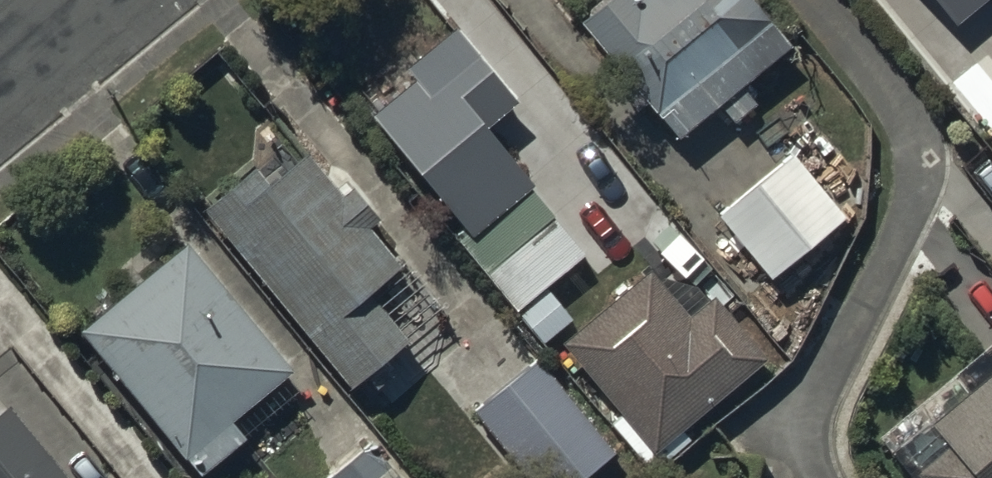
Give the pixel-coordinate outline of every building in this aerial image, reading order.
[(576,22),(616,71),(608,78),(634,111),(646,101),(676,138),(704,116),(706,118),(720,107),(733,124),(757,105),(739,84),(787,45),(750,0),(603,0),(576,22)] [(411,76),(367,113),(469,234),(456,245),(542,346),(574,320),(545,286),(583,254),(526,187),(533,182),(485,126),(516,99),(453,25),(403,67),(411,76)] [(251,163),(198,207),(350,388),(407,340),(367,292),(403,262),(307,148),(267,182),(251,163)] [(791,153),(716,214),(769,279),(844,218),(791,153)] [(181,242),(75,330),(198,477),(245,438),(230,420),(289,371),(181,242)] [(649,267),(559,343),(654,454),(764,361),(710,298),(707,301),(680,268),(662,283),(649,267)] [(473,411),(528,477),(583,477),(613,453),(535,360),(473,411)] [(928,423),(947,446),(914,473),(918,477),(991,477),(991,371),(928,423)] [(5,403),(0,407),(0,477),(67,477),(5,403)] [(328,477),(400,477),(371,443),(328,477)]
